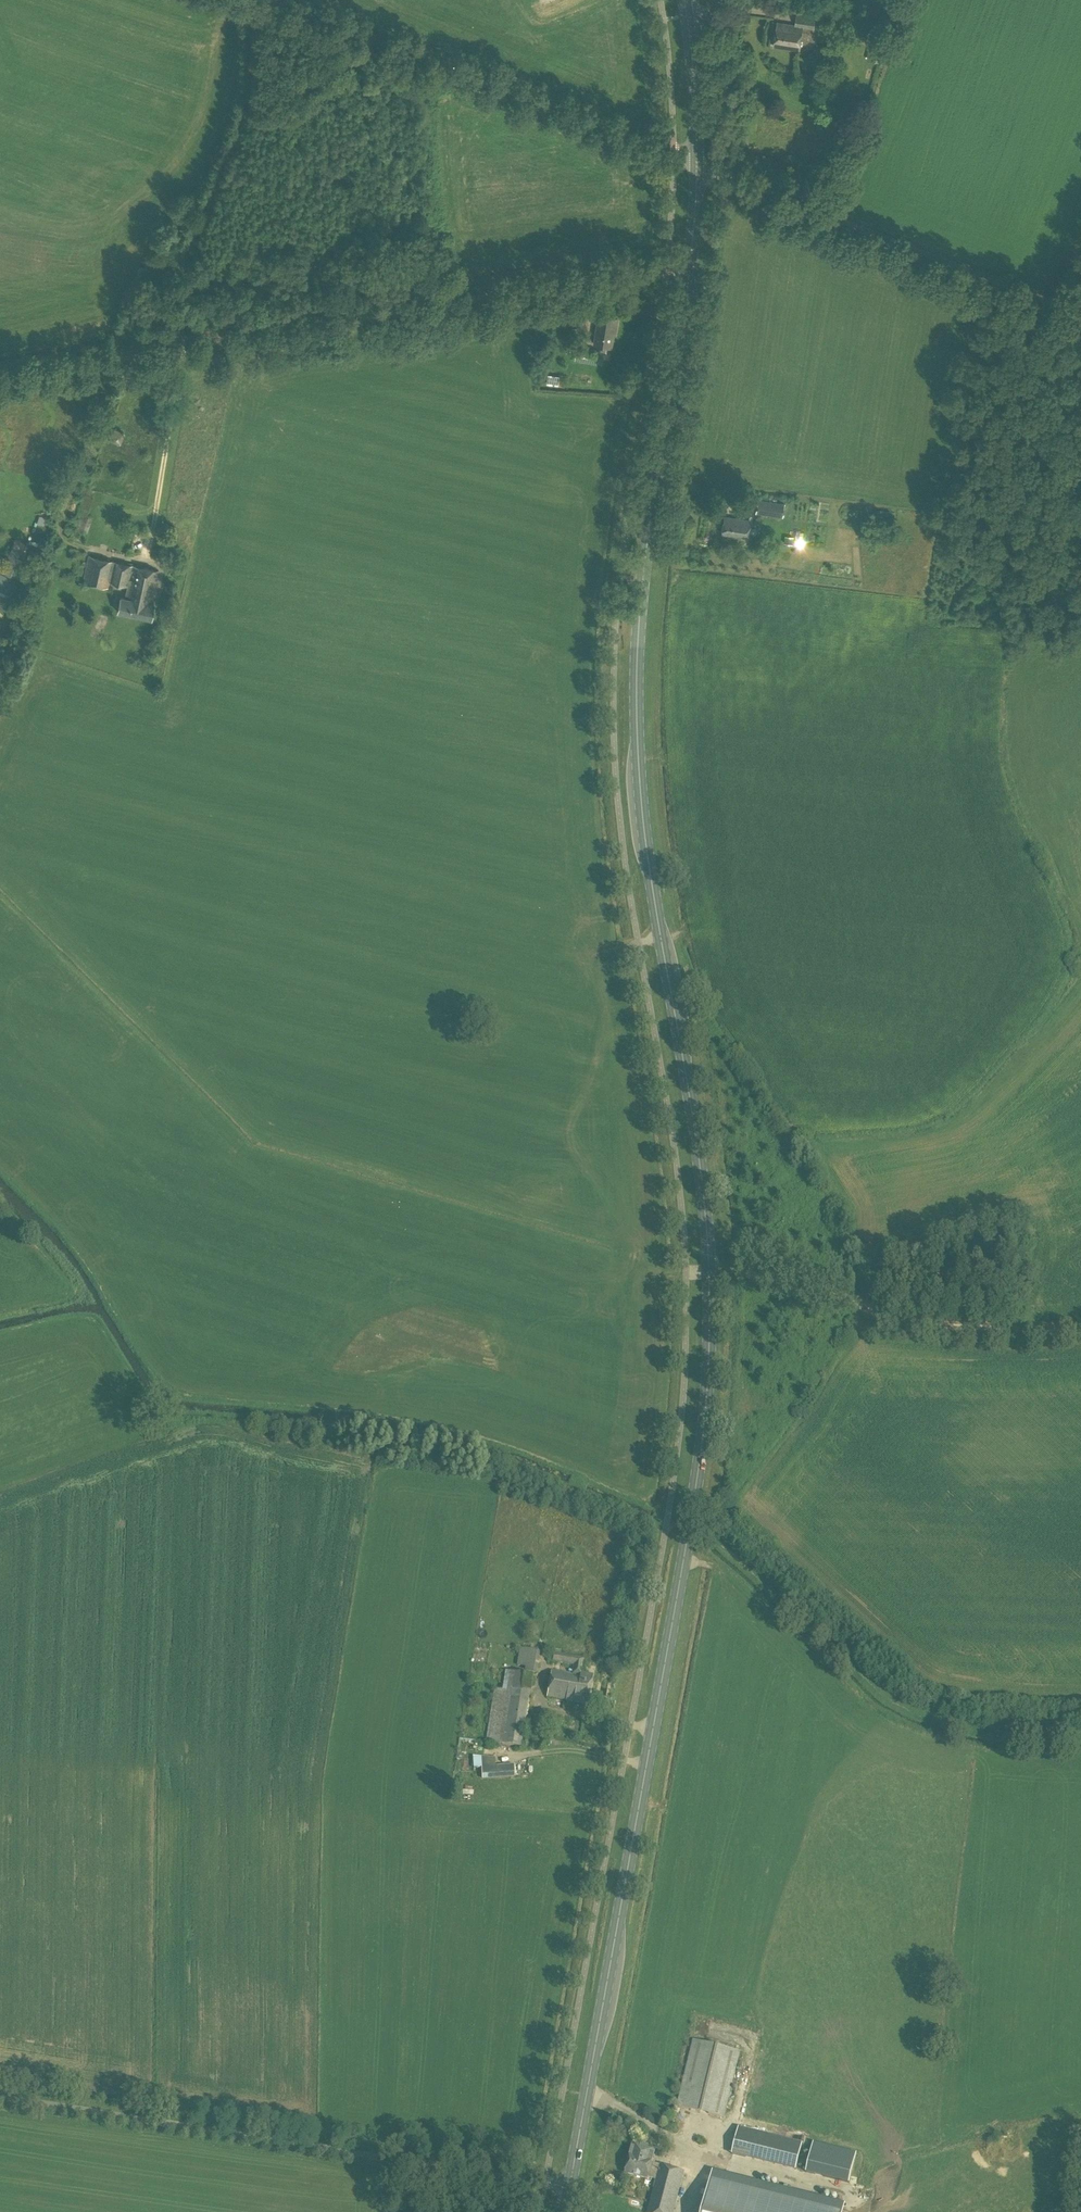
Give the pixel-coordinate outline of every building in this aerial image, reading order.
[(814,29),(816,18),(796,15),(794,26),(777,23),(773,47),(799,51),(802,28),(814,29)] [(820,79),(821,72),(813,70),(811,78),(820,79)] [(569,327),(579,326),(578,312),(569,312),(569,327)] [(615,336),(618,319),(598,315),(593,345),(610,348),(612,335),(615,336)] [(113,437),(123,443),(128,433),(118,427),(113,437)] [(768,502),(766,516),(782,518),(785,504),(768,502)] [(888,523),(890,511),(876,510),(874,522),(888,523)] [(747,538),(750,520),(724,515),(721,533),(747,538)] [(808,545),(808,533),(800,533),(799,545),(808,545)] [(22,581),(34,557),(12,546),(1,571),(22,581)] [(152,593),(157,571),(87,556),(81,583),(106,588),(108,578),(127,581),(124,598),(119,597),(116,612),(150,619),(153,604),(150,603),(152,593)] [(18,584),(0,576),(0,609),(6,612),(18,584)] [(537,1672),(540,1651),(519,1648),(517,1666),(525,1667),(525,1670),(537,1672)] [(591,1675),(580,1673),(582,1658),(552,1653),(551,1662),(573,1665),(572,1674),(550,1670),(545,1697),(575,1702),(586,1704),(591,1675)] [(521,1747),(532,1675),(505,1671),(502,1689),(494,1688),(486,1742),(521,1747)] [(474,1767),(481,1767),(482,1779),(515,1777),(514,1764),(496,1766),(495,1757),(473,1756),(474,1767)] [(723,2117),(739,2051),(693,2040),(677,2106),(723,2117)] [(785,2148),(801,2151),(804,2139),(774,2132),(773,2138),(787,2142),(785,2148)] [(734,2152),(797,2166),(801,2150),(737,2137),(734,2152)] [(857,2153),(813,2142),(806,2171),(849,2182),(857,2153)] [(683,2172),(651,2163),(654,2149),(632,2143),(625,2173),(646,2179),(647,2178),(655,2180),(647,2211),(672,2211),(683,2172)] [(713,2173),(703,2211),(842,2211),(844,2205),(719,2175),(713,2173)] [(867,2188),(873,2189),(876,2178),(870,2176),(867,2188)]
